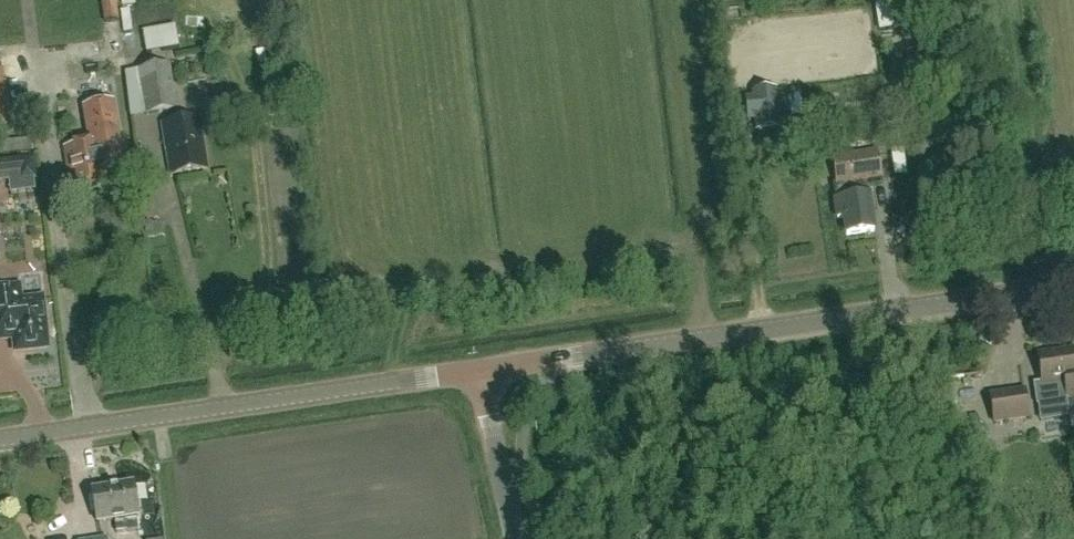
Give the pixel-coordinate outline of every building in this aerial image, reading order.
[(119,20),(116,2),(101,4),(104,23),(119,20)] [(145,30),(149,50),(181,43),(177,23),(145,30)] [(88,113),(118,112),(115,60),(89,62),(90,93),(87,93),(88,113)] [(0,66),(0,83),(8,81),(4,65),(0,66)] [(169,66),(138,71),(146,115),(176,110),(169,66)] [(776,90),(775,90),(752,91),(755,119),(755,123),(778,120),(776,90)] [(198,119),(178,122),(162,125),(171,175),(206,169),(198,119)] [(108,185),(104,162),(120,160),(115,125),(98,127),(100,141),(63,148),(71,191),(108,185)] [(906,175),(903,148),(891,150),(894,177),(906,175)] [(866,181),(881,179),(877,153),(835,159),(839,184),(832,185),(835,201),(834,201),(837,219),(844,218),(846,235),(874,231),(869,196),(868,196),(866,181)] [(30,179),(29,160),(0,161),(0,181),(30,179)] [(141,207),(153,225),(164,218),(153,200),(141,207)] [(47,347),(41,299),(20,301),(18,288),(0,290),(0,339),(21,337),(22,350),(47,347)] [(1042,384),(1035,385),(1038,404),(1067,400),(1069,418),(1073,418),(1073,351),(1038,357),(1042,384)] [(1025,392),(990,397),(993,423),(1028,418),(1025,392)] [(97,523),(138,517),(133,485),(92,492),(97,523)]
